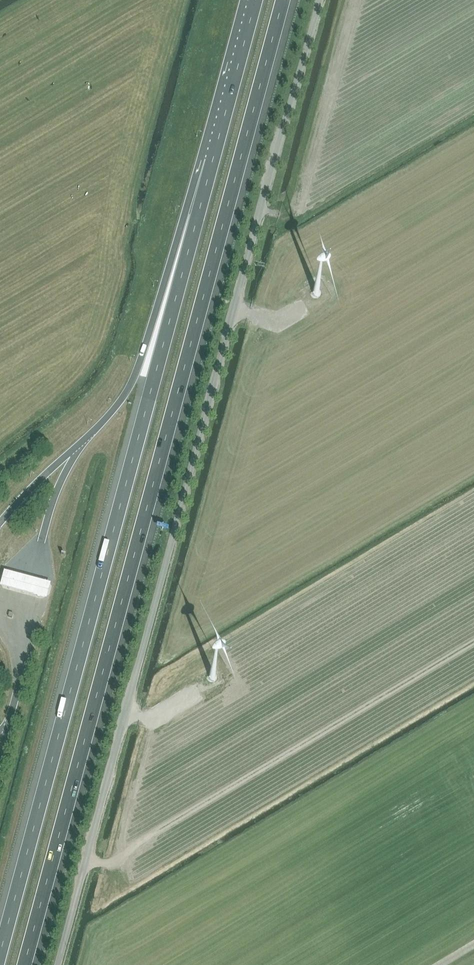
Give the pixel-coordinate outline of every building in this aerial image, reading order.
[(251,337),(244,346),(249,350),(257,341),(251,337)] [(4,574),(0,590),(0,591),(47,603),(51,587),(4,574)]
